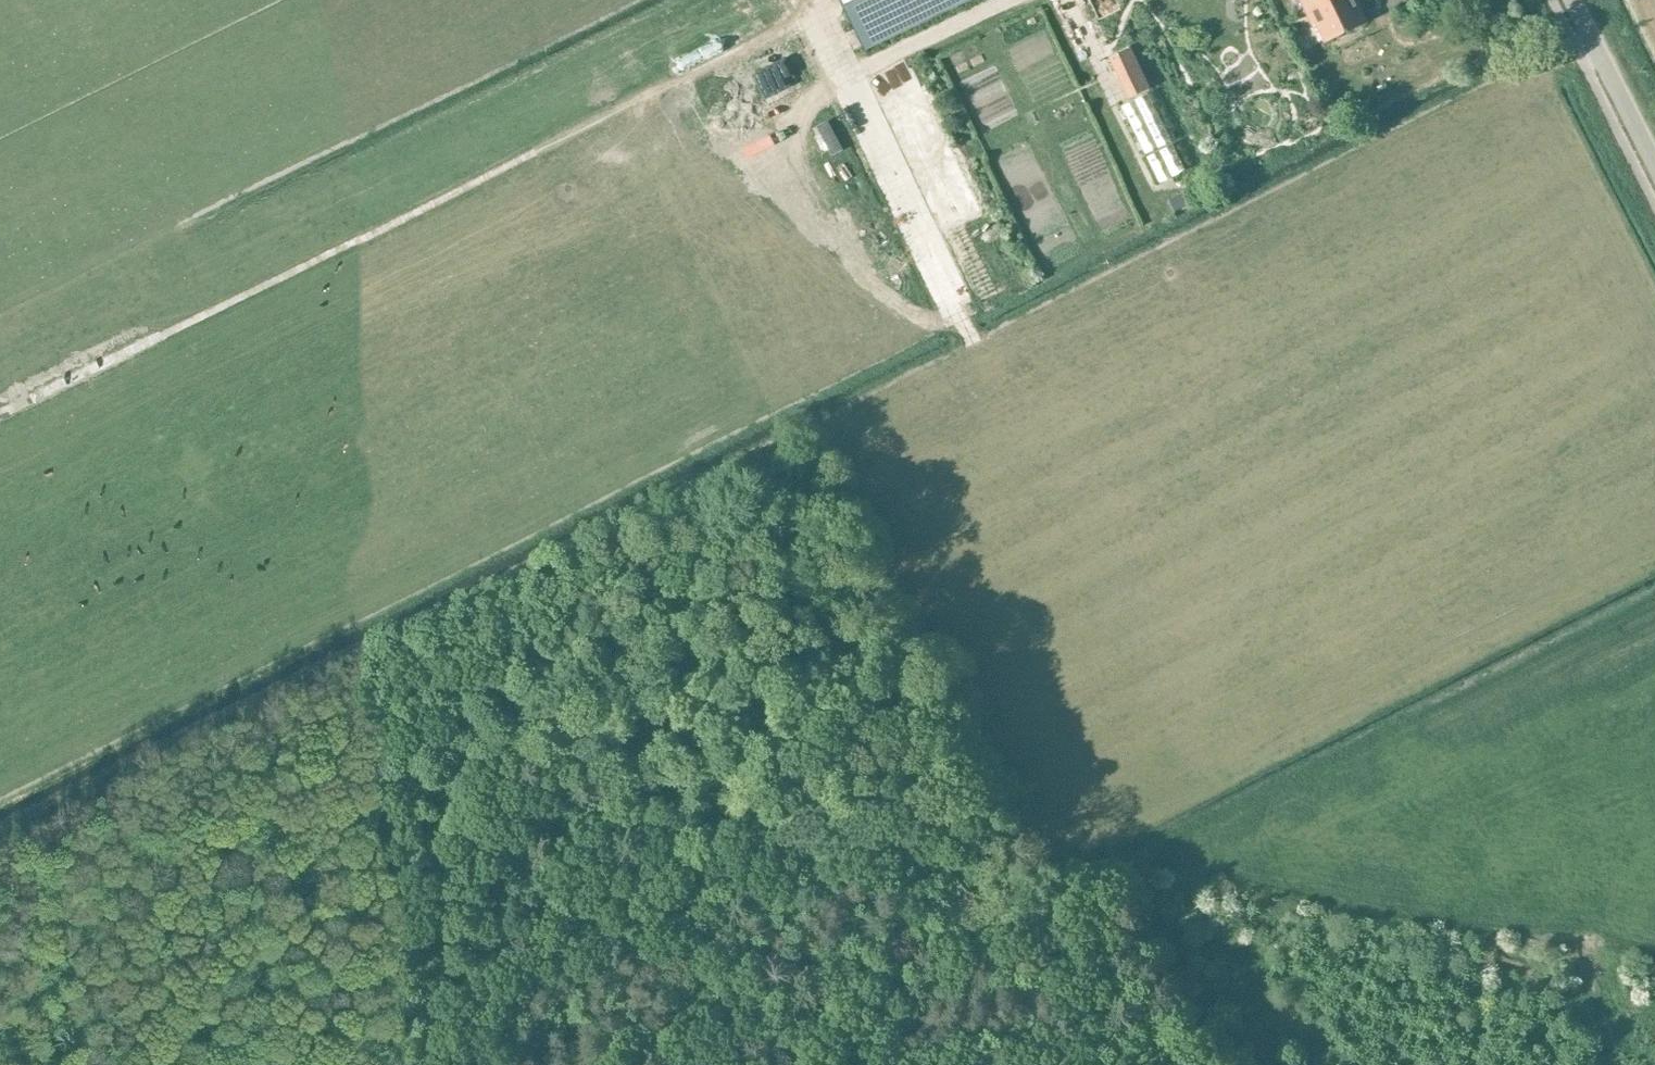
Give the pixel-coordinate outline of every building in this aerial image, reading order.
[(864,49),(967,0),(840,0),(864,49)] [(1309,24),(1316,21),(1325,41),(1365,22),(1354,0),(1298,0),(1309,24)] [(1131,47),(1111,57),(1120,76),(1140,67),(1131,47)] [(1143,181),(1170,170),(1152,126),(1150,127),(1135,90),(1115,97),(1132,138),(1126,140),(1143,181)] [(1188,202),(1182,191),(1168,197),(1173,209),(1188,202)]
